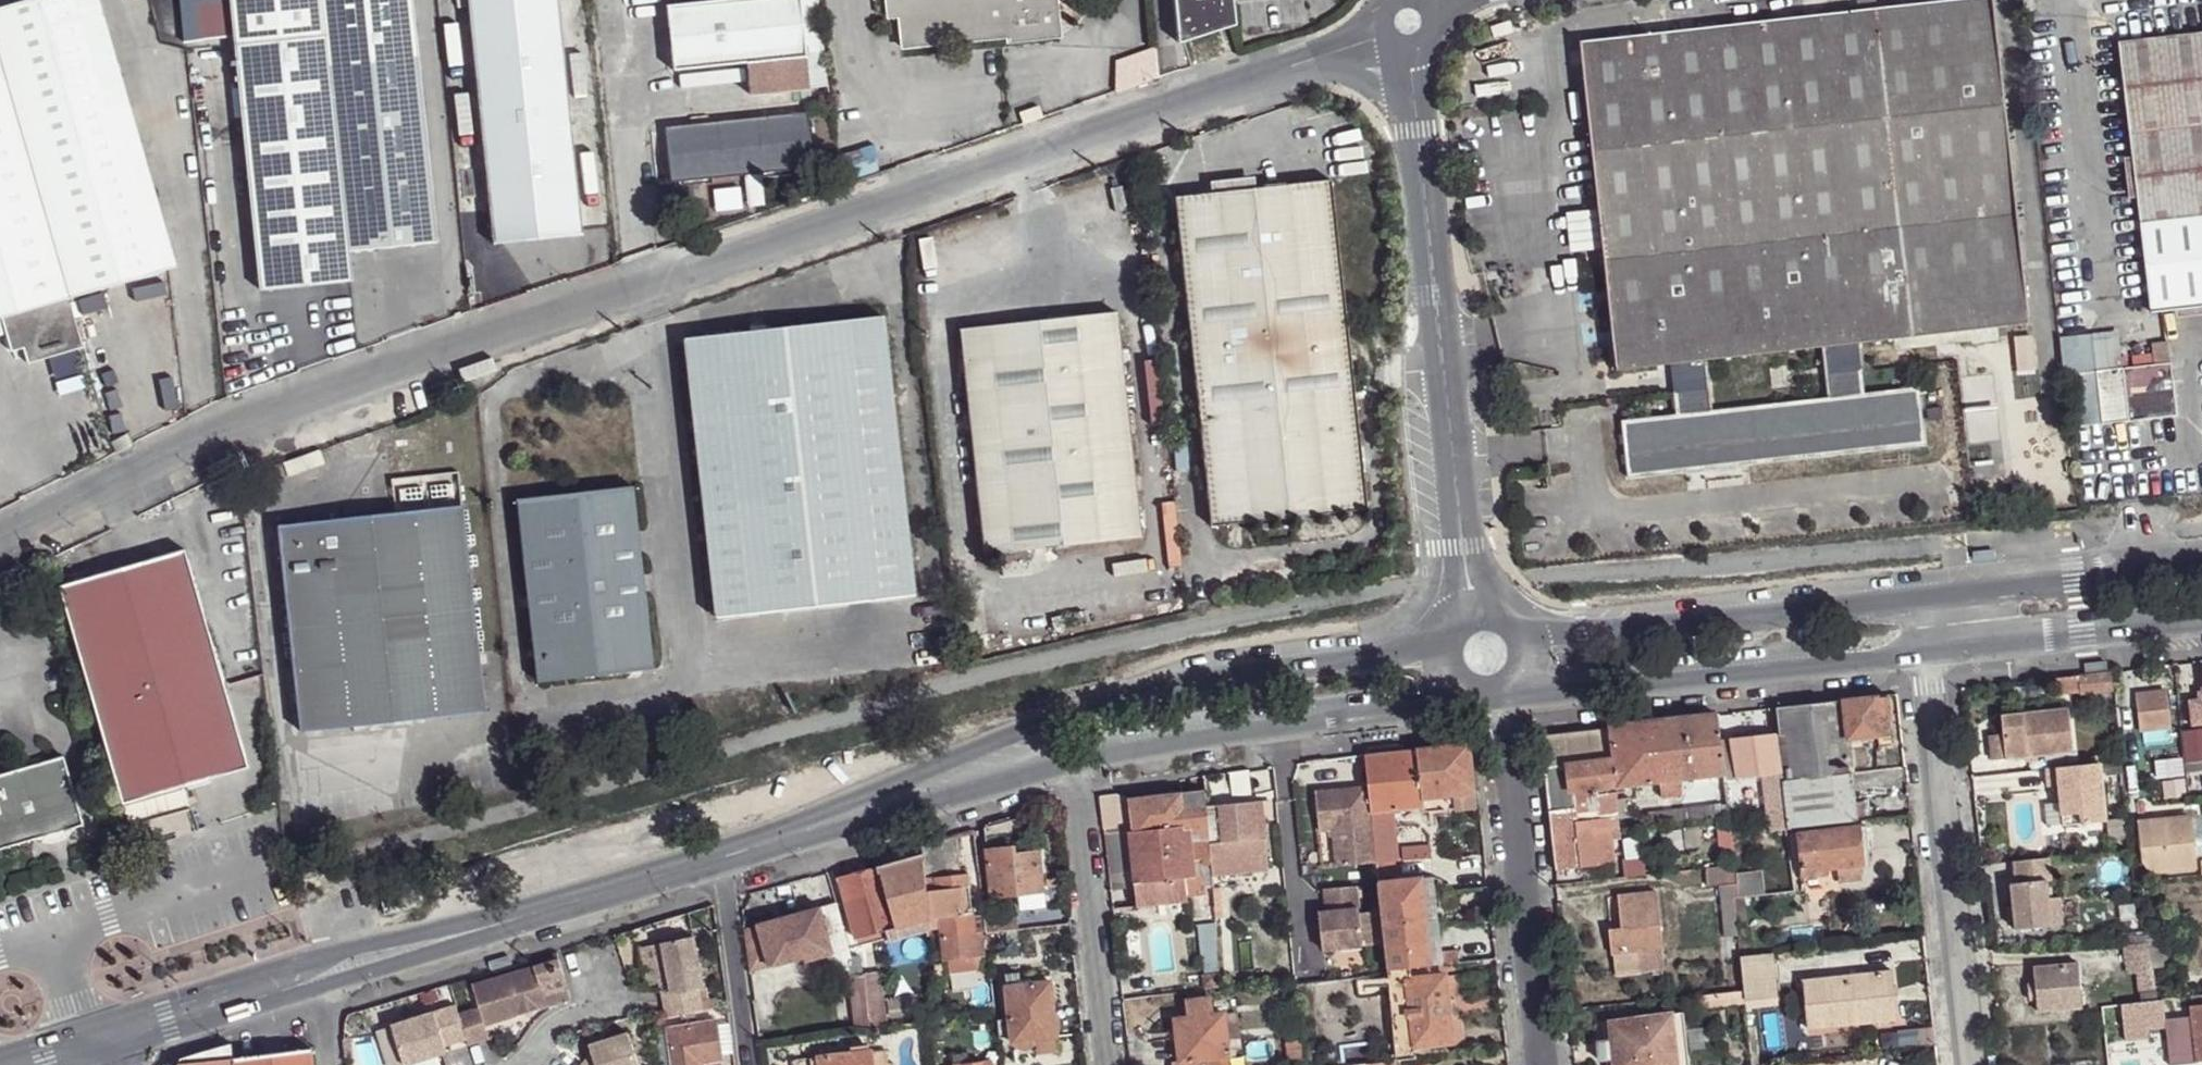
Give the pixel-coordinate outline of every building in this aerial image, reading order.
[(1,315),(11,351),(23,347),(27,363),(83,347),(68,296),(173,265),(96,0),(29,0),(0,8),(0,316),(1,315)] [(231,24),(276,0),(229,0),(231,24)] [(232,27),(233,43),(323,34),(319,0),(279,0),(232,27)] [(259,290),(351,280),(349,253),(436,242),(411,0),(319,0),(323,34),(233,43),(259,290)] [(493,243),(582,234),(557,0),(467,0),(493,243)] [(667,3),(674,69),(771,59),(774,92),(809,88),(800,0),(697,0),(667,3)] [(886,18),(897,17),(900,49),(1062,33),(1059,5),(1076,4),(1076,0),(884,0),(886,18)] [(1177,42),(1184,40),(1230,25),(1234,24),(1232,0),(1173,0),(1177,42)] [(1579,42),(1617,370),(1671,364),(1677,415),(1621,421),(1629,477),(1925,444),(1918,388),(1863,394),(1858,343),(2030,324),(1994,0),(1948,0),(1579,42)] [(2151,312),(2176,309),(2201,306),(2201,32),(2118,42),(2151,312)] [(1155,46),(1115,60),(1116,92),(1159,77),(1155,46)] [(667,126),(671,181),(812,167),(807,112),(667,126)] [(1253,177),(1209,181),(1211,193),(1255,188),(1253,177)] [(1175,197),(1210,525),(1366,508),(1330,180),(1255,188),(1211,193),(1175,197)] [(2177,318),(2201,315),(2201,306),(2176,309),(2177,318)] [(958,328),(983,554),(1141,537),(1116,311),(958,328)] [(683,338),(715,617),(913,594),(882,316),(683,338)] [(2016,339),(2019,371),(2037,369),(2034,337),(2016,339)] [(2092,340),(2096,371),(2121,368),(2118,337),(2092,340)] [(2096,371),(2102,425),(2178,417),(2171,363),(2121,368),(2096,371)] [(2102,425),(2096,371),(2071,374),(2077,427),(2102,425)] [(516,500),(536,681),(653,667),(632,486),(516,500)] [(277,525),(300,731),(484,711),(462,505),(277,525)] [(58,586),(121,803),(246,767),(183,549),(58,586)] [(2112,671),(2056,677),(2058,694),(2081,692),(2081,694),(2114,690),(2112,671)] [(2166,691),(2136,695),(2140,730),(2170,727),(2166,691)] [(1879,697),(1777,709),(1784,780),(1782,781),(1788,833),(1857,824),(1855,806),(1848,741),(1887,736),(1885,721),(1882,698),(1879,698),(1879,697)] [(1888,697),(1882,698),(1885,721),(1891,721),(1888,697)] [(2193,701),(2196,726),(2201,725),(2201,700),(2193,701)] [(2002,716),(2004,733),(2006,758),(2074,752),(2069,710),(2002,716)] [(1718,715),(1608,728),(1616,787),(1660,782),(1682,779),(1725,774),(1721,742),(1718,715)] [(2181,729),(2185,761),(2201,758),(2201,726),(2181,729)] [(1555,870),(1614,863),(1611,840),(1609,828),(1619,826),(1618,818),(1617,816),(1616,816),(1615,801),(1618,801),(1618,800),(1616,787),(1608,728),(1563,733),(1567,765),(1544,768),(1555,870)] [(1563,733),(1540,735),(1544,768),(1567,765),(1563,733)] [(2004,733),(1990,734),(1993,759),(2006,758),(2004,733)] [(1775,736),(1721,742),(1725,774),(1725,779),(1762,774),(1769,832),(1786,830),(1775,736)] [(1418,750),(1366,753),(1369,785),(1372,809),(1372,812),(1394,810),(1423,807),(1424,813),(1477,806),(1475,789),(1469,743),(1418,748),(1418,750)] [(82,825),(63,756),(44,761),(47,771),(31,775),(28,766),(0,774),(0,849),(82,825)] [(47,771),(44,761),(28,766),(31,775),(47,771)] [(2100,763),(2047,769),(2049,788),(2060,786),(2064,825),(2106,821),(2100,763)] [(1682,779),(1660,782),(1662,798),(1684,795),(1682,779)] [(1334,827),(1337,864),(1377,860),(1375,840),(1373,823),(1372,809),(1369,785),(1318,790),(1321,828),(1334,827)] [(1206,791),(1133,798),(1135,822),(1129,823),(1135,885),(1137,903),(1188,897),(1188,894),(1207,893),(1204,874),(1199,875),(1197,858),(1205,858),(1206,862),(1212,862),(1213,874),(1207,805),(1206,791)] [(1629,797),(1618,800),(1618,801),(1615,801),(1616,816),(1617,816),(1618,818),(1631,816),(1629,797)] [(1263,800),(1207,805),(1213,874),(1268,870),(1265,821),(1263,800)] [(1271,800),(1263,800),(1265,821),(1273,820),(1271,800)] [(1728,804),(1648,814),(1649,825),(1730,816),(1728,804)] [(1867,804),(1855,806),(1857,824),(1869,822),(1867,804)] [(1394,810),(1372,812),(1373,823),(1375,840),(1377,860),(1379,882),(1421,877),(1419,859),(1391,861),(1387,824),(1396,824),(1394,810)] [(1017,817),(986,826),(987,841),(989,864),(992,896),(1043,890),(1039,852),(1017,854),(1017,845),(1020,845),(1017,817)] [(2190,817),(2138,823),(2143,863),(2151,871),(2195,866),(2192,840),(2190,817)] [(2190,817),(2192,840),(2201,839),(2201,834),(2200,817),(2190,817)] [(1129,823),(1120,825),(1126,886),(1135,885),(1129,823)] [(1619,826),(1609,828),(1611,840),(1620,839),(1619,829),(1619,826)] [(1859,826),(1798,834),(1800,851),(1803,873),(1803,878),(1826,875),(1825,870),(1837,868),(1861,866),(1864,865),(1859,826)] [(1334,827),(1321,828),(1324,864),(1337,864),(1334,827)] [(959,835),(923,845),(924,856),(931,921),(940,920),(945,960),(949,958),(950,971),(978,968),(980,955),(983,955),(981,932),(974,933),(973,926),(968,868),(961,868),(959,835)] [(987,841),(977,842),(979,865),(989,864),(987,841)] [(1795,874),(1803,873),(1800,851),(1792,852),(1795,874)] [(924,856),(840,878),(856,937),(885,929),(890,939),(932,926),(931,921),(924,856)] [(1205,858),(1197,858),(1199,875),(1204,874),(1203,863),(1206,862),(1205,858)] [(2015,861),(2018,882),(2012,882),(2014,905),(2015,916),(2016,929),(2051,926),(2049,898),(2047,881),(2051,881),(2049,858),(2015,861)] [(1735,865),(1706,868),(1708,887),(1720,885),(1737,883),(1736,876),(1735,865)] [(1861,866),(1837,868),(1839,882),(1862,879),(1861,866)] [(1762,872),(1736,876),(1737,883),(1739,897),(1765,894),(1762,872)] [(1434,876),(1422,877),(1431,965),(1443,964),(1440,937),(1434,876)] [(1421,877),(1379,882),(1382,908),(1385,941),(1388,969),(1410,967),(1431,965),(1422,877),(1421,877)] [(1737,883),(1720,885),(1722,900),(1734,899),(1734,897),(1739,897),(1737,883)] [(1324,888),(1326,909),(1327,919),(1319,920),(1322,949),(1385,941),(1382,908),(1360,910),(1357,885),(1324,888)] [(1221,887),(1213,887),(1215,907),(1216,913),(1216,918),(1225,917),(1224,896),(1222,897),(1221,887)] [(1656,892),(1621,896),(1624,929),(1611,930),(1616,971),(1640,969),(1638,951),(1662,948),(1656,892)] [(2060,898),(2049,898),(2051,926),(2062,924),(2060,898)] [(1734,899),(1722,900),(1726,936),(1738,935),(1734,899)] [(837,902),(766,924),(772,943),(756,948),(763,969),(806,957),(807,960),(827,955),(829,960),(841,971),(848,969),(854,968),(851,956),(837,902)] [(1326,909),(1318,911),(1319,920),(1327,919),(1326,909)] [(1216,913),(1206,914),(1207,923),(1216,923),(1216,918),(1216,913)] [(2156,921),(2148,922),(2149,936),(2149,939),(2158,938),(2156,921)] [(1207,923),(1198,924),(1202,973),(1220,971),(1216,923),(1207,923)] [(1457,935),(1440,937),(1443,964),(1460,962),(1457,935)] [(2149,936),(2126,937),(2127,946),(2138,945),(2141,966),(2152,964),(2149,939),(2149,936)] [(664,995),(668,1016),(681,1014),(695,1011),(704,1010),(700,989),(705,989),(695,937),(664,943),(674,993),(664,995)] [(2158,938),(2149,939),(2152,964),(2153,968),(2170,967),(2167,937),(2158,938)] [(1772,953),(1740,957),(1743,979),(1744,990),(1745,1001),(1746,1007),(1753,1006),(1752,998),(1772,997),(1777,996),(1772,953)] [(860,955),(851,956),(854,968),(848,969),(856,1030),(873,1027),(866,973),(863,974),(860,955)] [(569,998),(557,959),(470,986),(477,1008),(456,1014),(464,1039),(466,1046),(487,1039),(483,1026),(569,998)] [(2080,962),(2035,966),(2036,983),(2029,984),(2029,999),(2037,998),(2038,1010),(2084,1007),(2080,962)] [(1410,967),(1388,969),(1397,1061),(1415,1058),(1413,1047),(1441,1043),(1456,1041),(1452,1015),(1450,1000),(1446,974),(1411,977),(1410,967)] [(1891,970),(1803,979),(1808,1027),(1897,1017),(1891,970)] [(880,971),(866,973),(873,1027),(887,1026),(880,971)] [(1006,974),(1007,985),(1023,984),(1022,972),(1006,974)] [(1743,979),(1730,980),(1731,992),(1744,990),(1743,979)] [(2154,979),(2140,981),(2143,1000),(2156,999),(2154,979)] [(1023,984),(1007,985),(1010,1019),(1012,1036),(1013,1040),(1035,1038),(1036,1052),(1057,1049),(1050,980),(1023,984)] [(1187,992),(1190,1017),(1176,1019),(1177,1028),(1168,1029),(1169,1042),(1179,1040),(1182,1061),(1172,1062),(1172,1064),(1229,1064),(1225,1012),(1213,1013),(1211,996),(1208,997),(1207,990),(1187,992)] [(1731,992),(1719,993),(1721,1004),(1745,1001),(1744,990),(1731,992)] [(1719,993),(1698,996),(1699,1007),(1721,1004),(1719,993)] [(2194,1039),(2178,1040),(2180,1062),(2201,1060),(2201,995),(2189,996),(2194,1039)] [(1752,998),(1753,1006),(1773,1004),(1772,997),(1752,998)] [(2179,997),(2162,999),(2165,1025),(2181,1023),(2179,997)] [(1457,998),(1450,1000),(1452,1015),(1460,1014),(1457,998)] [(2123,1006),(2126,1039),(2146,1037),(2145,1029),(2165,1027),(2165,1025),(2162,999),(2156,999),(2143,1000),(2143,1003),(2123,1006)] [(453,1006),(390,1026),(402,1064),(404,1064),(444,1053),(442,1046),(464,1039),(453,1006)] [(695,1011),(681,1014),(682,1020),(696,1017),(695,1011)] [(1673,1014),(1679,1064),(1690,1064),(1684,1012),(1673,1014)] [(1611,1022),(1613,1040),(1598,1041),(1600,1061),(1615,1059),(1615,1064),(1679,1064),(1673,1014),(1611,1022)] [(1000,1037),(1012,1036),(1010,1019),(998,1020),(1000,1037)] [(667,1029),(673,1064),(720,1064),(719,1058),(722,1058),(721,1053),(716,1024),(716,1021),(667,1029)] [(730,1022),(716,1024),(721,1053),(733,1052),(730,1022)] [(1933,1025),(1918,1027),(1920,1046),(1935,1044),(1933,1025)] [(581,1064),(637,1064),(627,1034),(588,1046),(590,1054),(581,1064)] [(1300,1040),(1286,1041),(1288,1062),(1302,1060),(1300,1040)] [(1441,1043),(1413,1047),(1415,1058),(1443,1054),(1441,1043)] [(180,1063),(180,1064),(235,1064),(232,1044),(181,1059),(180,1063)] [(236,1064),(314,1064),(312,1049),(235,1058),(236,1064)] [(806,1058),(807,1064),(889,1064),(887,1050),(873,1051),(873,1050),(806,1058)]
